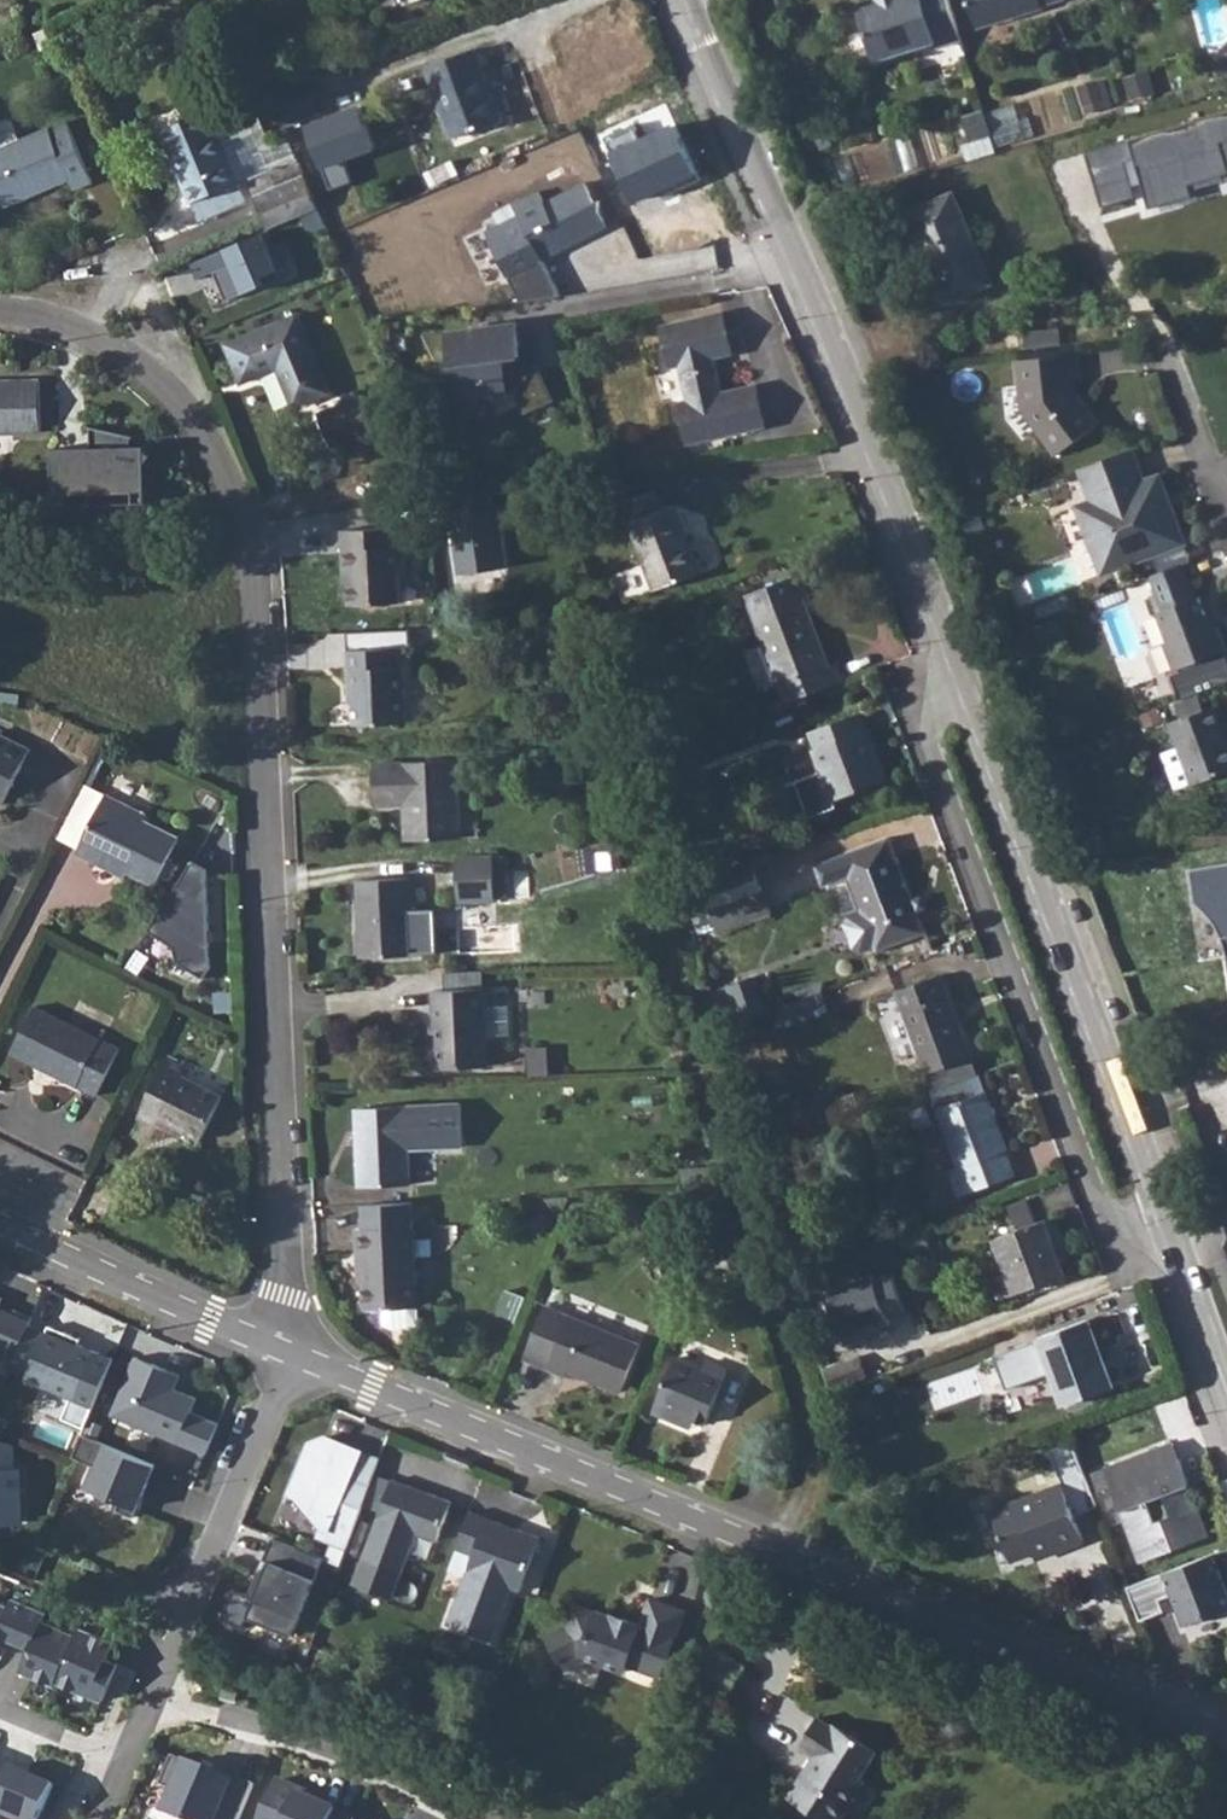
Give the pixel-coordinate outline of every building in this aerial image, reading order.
[(950,0),(880,0),(879,0),(860,6),(876,61),(935,43),(937,48),(962,40),(950,0)] [(977,29),(1044,8),(1043,5),(1061,0),(969,0),(977,29)] [(489,122),(459,54),(414,74),(441,142),(489,122)] [(274,93),(285,125),(320,113),(309,81),(274,93)] [(270,141),(250,94),(162,130),(192,203),(194,202),(201,219),(246,200),(239,184),(249,181),(269,230),(303,215),(319,209),(298,158),(296,159),(286,135),(270,141)] [(983,111),(962,117),(970,141),(990,136),(983,111)] [(1081,153),(1098,213),(1138,201),(1135,188),(1143,186),(1149,204),(1184,194),(1181,183),(1226,170),(1226,111),(1081,153)] [(68,121),(0,149),(0,193),(4,202),(47,185),(48,188),(70,179),(74,189),(93,182),(68,121)] [(690,180),(671,128),(603,153),(623,205),(690,180)] [(527,201),(546,246),(586,225),(563,183),(527,201)] [(524,258),(546,246),(527,201),(523,191),(497,204),(500,211),(466,229),(485,267),(518,250),(524,258)] [(993,283),(954,192),(908,212),(947,303),(993,283)] [(327,226),(319,209),(303,215),(308,229),(314,231),(327,226)] [(267,232),(193,263),(199,279),(217,271),(230,300),(284,277),(281,271),(283,270),(267,232)] [(1025,329),(968,335),(970,353),(1025,347),(1025,349),(1165,334),(1163,316),(1096,323),(1092,290),(1021,297),(1025,329)] [(723,312),(662,326),(667,346),(676,344),(681,365),(689,400),(694,421),(685,423),(689,444),(765,426),(756,385),(723,393),(716,365),(710,367),(708,359),(714,357),(733,353),(723,312)] [(294,407),(331,392),(299,315),(226,344),(242,383),(278,368),(294,407)] [(517,322),(424,335),(443,374),(453,373),(456,401),(491,396),(500,415),(522,405),(526,414),(555,400),(538,363),(528,368),(521,353),(517,322)] [(672,367),(681,365),(676,344),(667,346),(672,367)] [(1077,354),(1018,360),(1023,410),(1057,455),(1100,423),(1075,390),(1074,380),(1080,379),(1077,354)] [(42,432),(40,380),(0,381),(0,433),(42,432)] [(364,395),(319,413),(333,447),(354,438),(356,443),(378,434),(376,430),(378,429),(364,395)] [(694,421),(689,400),(680,402),(685,423),(694,421)] [(54,448),(56,505),(68,504),(68,493),(88,504),(95,493),(135,492),(136,503),(148,502),(147,446),(133,446),(132,436),(91,426),(91,447),(54,448)] [(1133,449),(1081,469),(1093,501),(1078,507),(1103,573),(1185,543),(1160,476),(1144,482),(1133,449)] [(655,590),(701,573),(676,505),(663,510),(656,490),(622,503),(655,590)] [(398,546),(397,527),(342,530),(344,570),(348,570),(350,605),(401,603),(399,571),(405,571),(404,546),(398,546)] [(1157,612),(1169,642),(1165,644),(1175,670),(1180,668),(1182,673),(1173,676),(1181,700),(1198,693),(1226,683),(1226,656),(1226,655),(1207,662),(1206,659),(1226,651),(1226,648),(1219,626),(1212,629),(1200,597),(1197,598),(1184,564),(1151,576),(1164,610),(1157,612)] [(781,685),(787,702),(843,681),(836,663),(830,666),(805,598),(810,596),(802,574),(746,595),(765,645),(746,652),(761,693),(781,685)] [(347,633),(348,650),(400,648),(410,647),(409,630),(347,633)] [(355,725),(408,723),(405,666),(400,667),(400,648),(348,650),(350,703),(354,703),(355,725)] [(1175,702),(1182,719),(1204,710),(1198,693),(1181,700),(1175,702)] [(1170,723),(1179,747),(1193,783),(1194,785),(1226,772),(1226,734),(1217,706),(1204,710),(1182,719),(1170,723)] [(834,801),(889,780),(869,729),(867,730),(860,713),(810,731),(817,748),(814,750),(823,772),(797,782),(810,818),(837,807),(834,801)] [(32,749),(0,733),(0,802),(4,804),(32,749)] [(1193,783),(1179,747),(1163,753),(1176,789),(1193,783)] [(461,838),(457,760),(374,764),(376,805),(405,804),(406,841),(461,838)] [(123,776),(116,795),(137,802),(144,784),(123,776)] [(148,814),(84,784),(60,836),(81,847),(78,853),(97,863),(100,858),(156,885),(180,837),(145,819),(148,814)] [(915,899),(891,836),(815,865),(823,886),(832,883),(849,876),(862,910),(847,916),(843,923),(853,949),(862,953),(875,948),(876,952),(928,933),(920,912),(915,899)] [(619,875),(619,850),(597,852),(598,874),(619,875)] [(494,855),(457,857),(459,902),(496,900),(494,855)] [(207,870),(193,861),(150,930),(175,945),(178,961),(204,978),(211,966),(207,870)] [(1190,868),(1196,902),(1210,915),(1220,931),(1226,948),(1226,956),(1226,957),(1226,862),(1190,868)] [(685,892),(698,927),(714,922),(709,909),(763,890),(755,867),(685,892)] [(849,876),(832,883),(845,917),(847,916),(862,910),(849,876)] [(413,955),(410,878),(358,880),(360,924),(365,924),(366,957),(413,955)] [(709,909),(714,922),(717,932),(771,913),(763,890),(709,909)] [(924,895),(915,899),(920,912),(928,909),(924,895)] [(897,991),(912,1032),(927,1074),(973,1057),(942,974),(897,991)] [(757,975),(713,991),(725,1026),(769,1011),(757,975)] [(485,1007),(484,988),(434,990),(436,1042),(432,1042),(433,1069),(487,1066),(486,1035),(485,1007)] [(821,991),(777,1008),(784,1027),(829,1011),(821,991)] [(98,1096),(121,1048),(36,1006),(12,1052),(98,1096)] [(507,1006),(485,1007),(486,1035),(508,1034),(507,1006)] [(547,1049),(529,1049),(530,1074),(548,1074),(547,1049)] [(189,1066),(168,1057),(140,1117),(157,1125),(161,1119),(202,1140),(222,1097),(183,1077),(189,1066)] [(973,1057),(927,1074),(933,1091),(979,1074),(973,1057)] [(1008,1150),(979,1074),(933,1091),(939,1108),(938,1109),(960,1167),(950,1170),(960,1196),(1015,1176),(1005,1151),(1008,1150)] [(462,1146),(461,1104),(356,1109),(361,1187),(411,1184),(409,1148),(462,1146)] [(418,1306),(413,1202),(364,1204),(364,1229),(356,1229),(359,1281),(365,1281),(367,1308),(385,1308),(386,1325),(395,1329),(409,1327),(418,1323),(418,1306)] [(1066,1274),(1045,1220),(997,1238),(1017,1293),(1066,1274)] [(872,1274),(828,1292),(848,1344),(865,1337),(866,1334),(891,1324),(889,1317),(906,1311),(892,1275),(875,1281),(872,1274)] [(525,1297),(507,1290),(499,1313),(516,1320),(525,1297)] [(15,1361),(30,1326),(33,1317),(14,1309),(13,1312),(0,1306),(0,1354),(15,1361)] [(641,1345),(546,1307),(525,1358),(567,1376),(569,1371),(622,1392),(641,1345)] [(1106,1349),(1095,1317),(1039,1337),(1040,1339),(995,1356),(1007,1390),(1052,1373),(1064,1406),(1114,1387),(1102,1351),(1106,1349)] [(15,1361),(12,1367),(30,1375),(28,1379),(78,1399),(97,1352),(80,1344),(82,1338),(49,1325),(46,1332),(30,1326),(15,1361)] [(860,1356),(826,1369),(833,1389),(867,1376),(860,1356)] [(181,1375),(137,1357),(112,1415),(207,1454),(219,1424),(191,1412),(197,1398),(184,1392),(177,1395),(175,1389),(181,1375)] [(704,1370),(676,1358),(654,1412),(679,1422),(683,1414),(696,1420),(706,1424),(728,1370),(707,1361),(704,1370)] [(201,1397),(197,1410),(222,1418),(226,1404),(201,1397)] [(696,1420),(683,1414),(679,1422),(692,1427),(696,1420)] [(156,1465),(82,1434),(73,1456),(94,1465),(85,1485),(121,1500),(117,1510),(135,1517),(156,1465)] [(327,1560),(341,1566),(381,1459),(343,1442),(341,1447),(320,1438),(309,1442),(289,1494),(298,1498),(323,1528),(320,1536),(334,1542),(327,1560)] [(0,1439),(0,1464),(15,1463),(14,1444),(0,1439)] [(1099,1492),(1112,1487),(1142,1562),(1209,1536),(1173,1442),(1092,1473),(1099,1492)] [(1051,1451),(1063,1484),(993,1511),(1012,1560),(1034,1552),(1036,1559),(1085,1540),(1075,1515),(1098,1507),(1073,1443),(1051,1451)] [(23,1517),(21,1469),(0,1470),(0,1519),(23,1517)] [(453,1502),(393,1480),(364,1558),(367,1559),(358,1585),(391,1598),(401,1572),(404,1573),(418,1533),(439,1541),(453,1502)] [(542,1538),(471,1511),(457,1548),(474,1554),(448,1624),(493,1641),(513,1588),(521,1592),(542,1538)] [(850,1524),(841,1520),(836,1532),(845,1534),(850,1524)] [(246,1617),(292,1636),(324,1559),(274,1538),(249,1595),(254,1598),(246,1617)] [(1129,1587),(1141,1620),(1165,1611),(1161,1599),(1173,1595),(1185,1626),(1226,1610),(1226,1588),(1214,1554),(1129,1587)] [(30,1649),(21,1671),(55,1686),(57,1682),(103,1702),(119,1666),(107,1661),(115,1643),(81,1628),(77,1636),(44,1621),(47,1614),(13,1599),(10,1607),(0,1603),(0,1636),(30,1649)] [(686,1612),(651,1599),(642,1624),(625,1618),(623,1624),(611,1619),(612,1616),(596,1610),(596,1612),(575,1604),(567,1627),(546,1636),(559,1663),(580,1655),(625,1672),(628,1665),(661,1678),(686,1612)] [(246,1692),(232,1689),(230,1696),(244,1700),(246,1692)] [(878,1750),(838,1725),(835,1729),(818,1718),(802,1744),(818,1754),(791,1798),(825,1818),(841,1818),(865,1779),(861,1777),(878,1750)] [(173,1756),(161,1785),(174,1790),(164,1813),(179,1818),(239,1818),(254,1783),(216,1767),(212,1778),(201,1773),(202,1768),(173,1756)] [(12,1818),(39,1818),(54,1785),(9,1766),(0,1788),(0,1814),(12,1818)] [(276,1779),(260,1818),(354,1818),(355,1818),(297,1794),(299,1789),(276,1779)]
